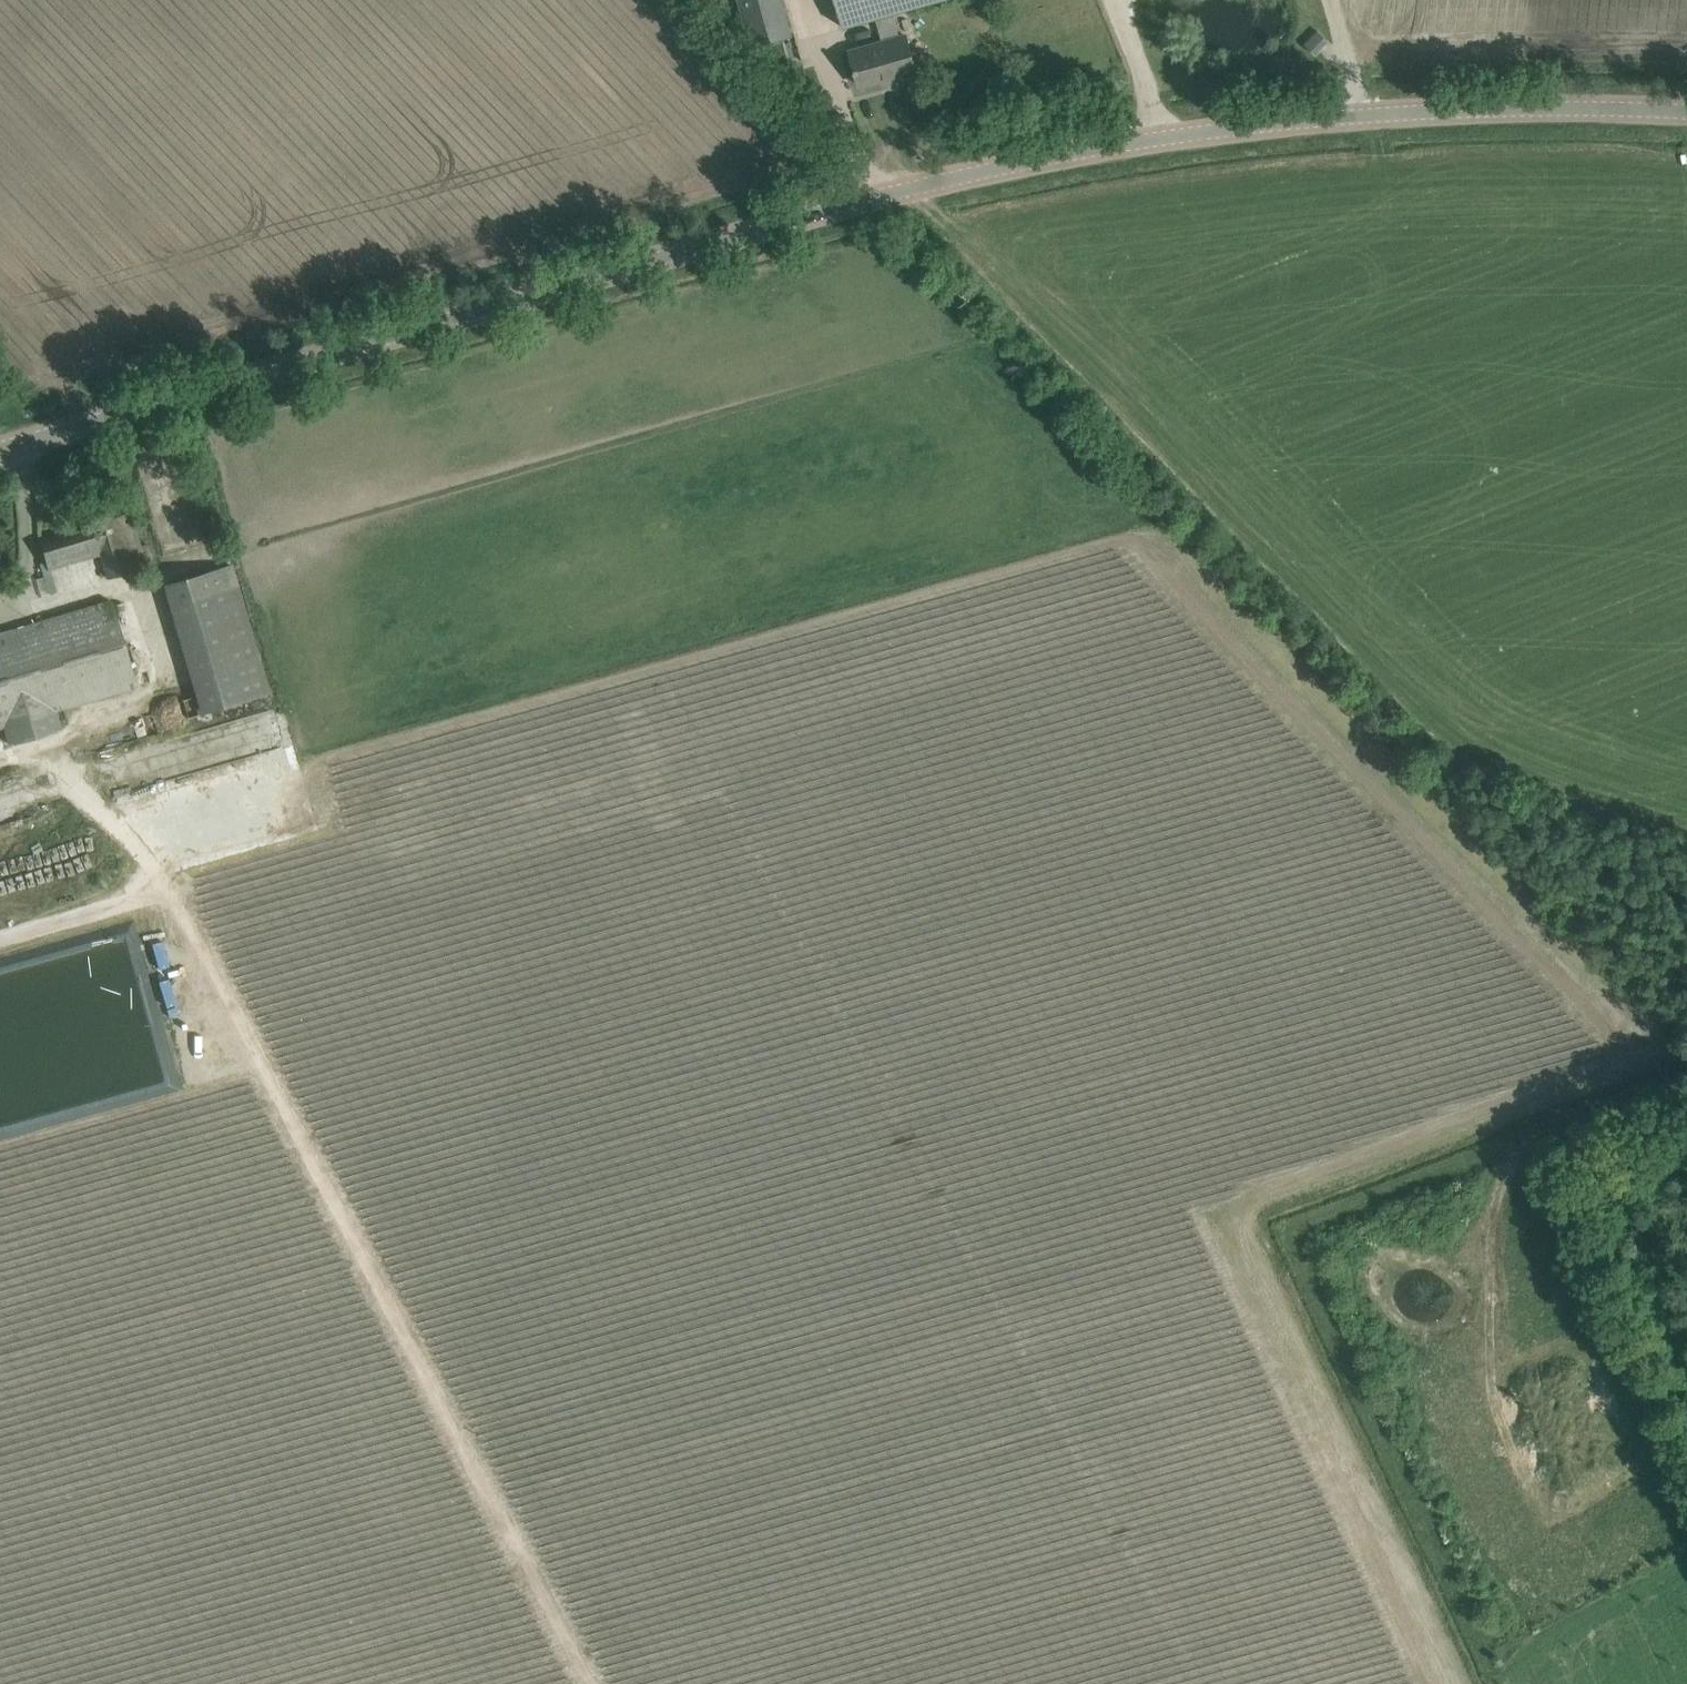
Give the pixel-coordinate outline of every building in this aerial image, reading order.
[(754,48),(791,38),(780,0),(740,0),(754,48)] [(843,27),(876,18),(893,13),(938,0),(835,0),(843,27)] [(883,42),(850,51),(859,85),(895,75),(897,79),(917,73),(906,35),(900,37),(893,13),(876,18),(883,42)] [(1317,31),(1306,44),(1316,54),(1328,41),(1317,31)] [(91,525),(41,540),(47,561),(39,563),(49,594),(57,591),(51,570),(99,556),(106,578),(146,566),(130,512),(91,524),(91,525)] [(201,713),(270,693),(232,563),(163,584),(201,713)] [(57,709),(135,686),(110,601),(0,633),(0,726),(2,725),(8,746),(63,729),(57,709)]
